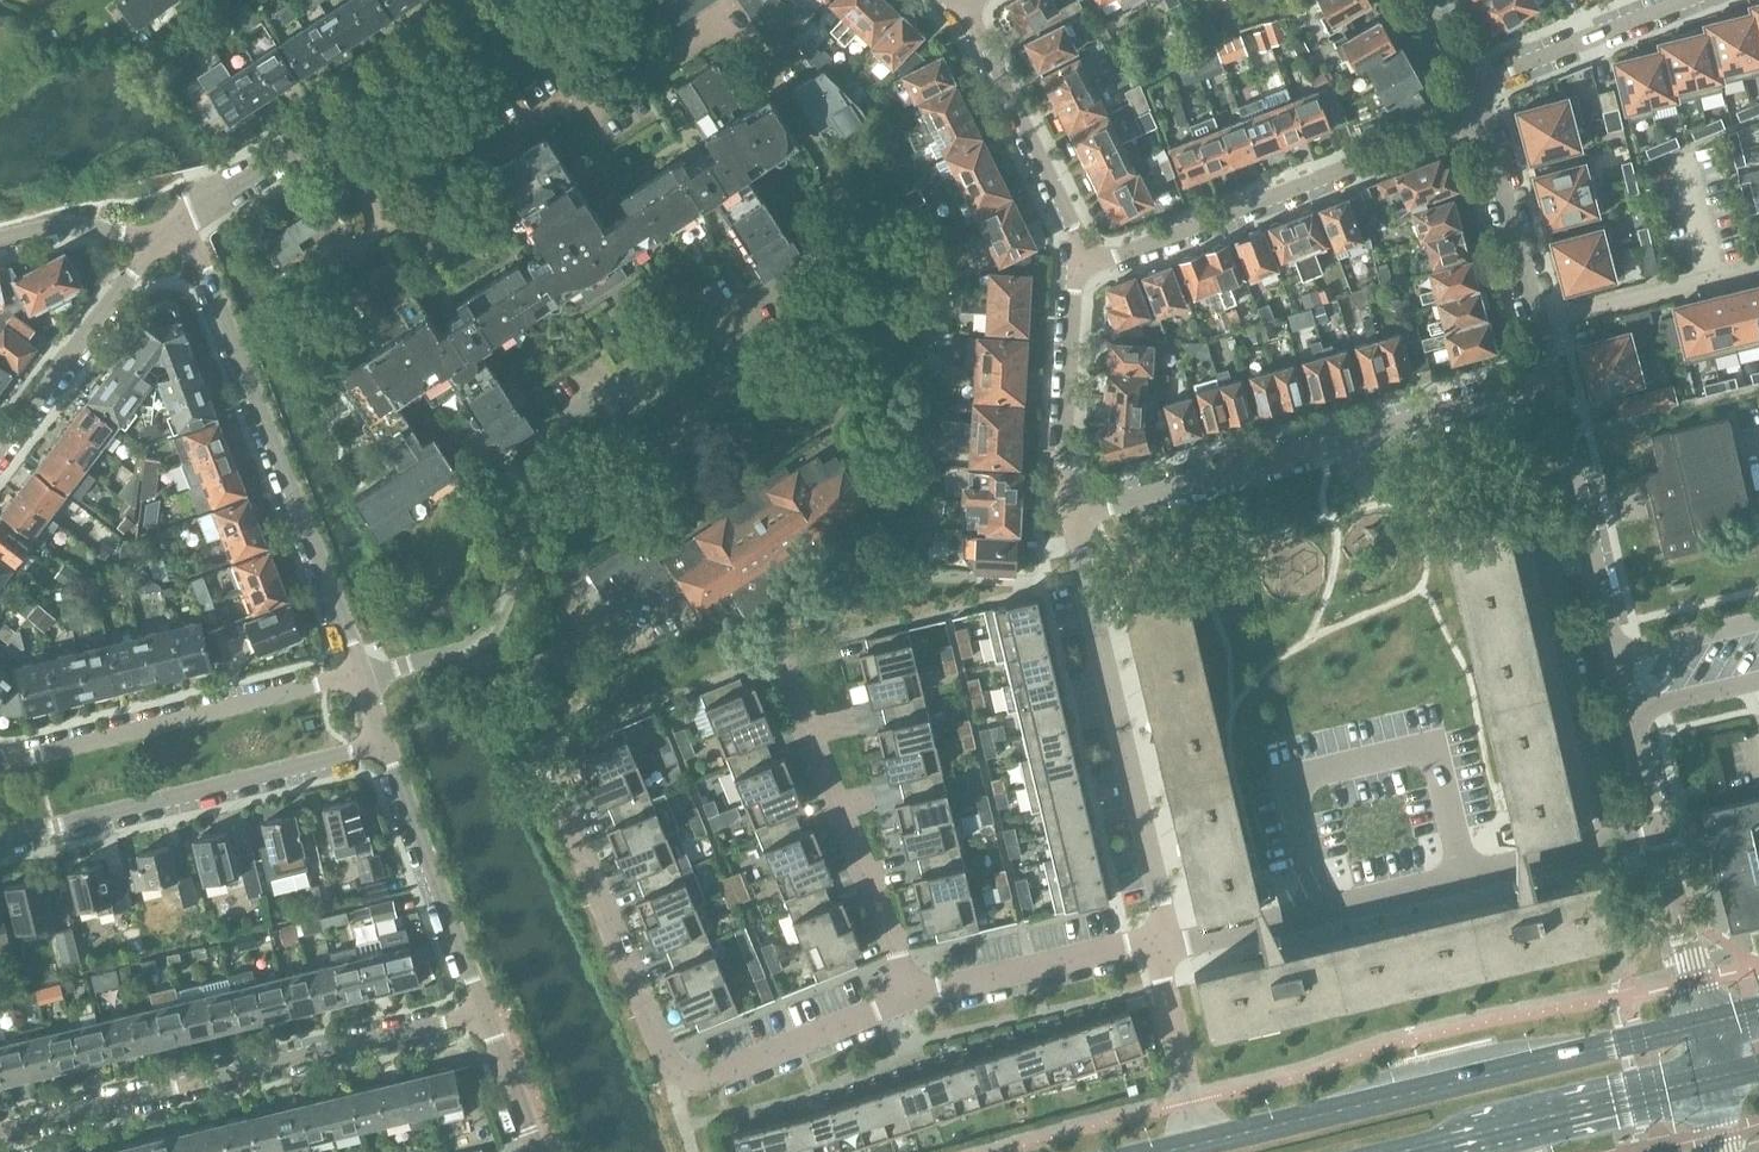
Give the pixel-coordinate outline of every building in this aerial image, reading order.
[(143,23),(174,0),(126,0),(143,23)] [(317,0),(303,0),(309,9),(319,3),(317,0)] [(349,0),(326,15),(346,46),(356,39),(357,42),(368,35),(367,32),(369,31),(349,0)] [(349,0),(369,31),(378,25),(380,27),(391,20),(389,18),(392,16),(381,0),(349,0)] [(395,14),(398,12),(399,15),(410,7),(409,5),(417,0),(386,0),(395,14)] [(678,23),(694,13),(686,0),(662,0),(678,23)] [(694,13),(709,3),(707,0),(686,0),(694,13)] [(803,52),(780,29),(772,16),(766,6),(761,0),(739,0),(782,66),(803,52)] [(766,6),(772,16),(781,6),(774,0),(772,0),(766,6)] [(838,36),(872,0),(834,0),(831,3),(844,16),(831,30),(838,36)] [(838,36),(845,43),(858,29),(871,41),(898,13),(895,10),(894,7),(890,3),(887,3),(884,0),(872,0),(838,36)] [(1065,6),(1057,10),(1051,0),(1014,0),(1006,5),(1008,8),(1007,12),(1010,17),(1014,18),(1021,30),(1032,23),(1039,36),(1062,24),(1073,19),(1065,6)] [(1065,6),(1073,19),(1084,13),(1077,0),(1075,0),(1065,6)] [(1329,33),(1341,26),(1338,21),(1371,3),(1370,0),(1317,0),(1324,13),(1319,16),(1329,33)] [(1531,0),(1477,0),(1474,2),(1490,31),(1506,22),(1509,28),(1510,27),(1509,24),(1518,19),(1520,22),(1521,21),(1518,15),(1534,6),(1531,0)] [(279,11),(286,23),(296,17),(289,5),(279,11)] [(792,16),(781,6),(772,16),(780,29),(792,16)] [(1752,6),(1750,6),(1752,13),(1730,19),(1731,22),(1744,77),(1758,74),(1758,36),(1752,6)] [(251,7),(236,16),(247,32),(261,22),(251,7)] [(326,15),(304,30),(324,60),(326,59),(327,61),(338,54),(337,52),(346,46),(326,15)] [(894,65),(899,69),(919,54),(913,48),(916,45),(915,43),(922,36),(914,28),(914,25),(908,19),(905,20),(901,16),(871,47),(892,67),(894,65)] [(1356,70),(1366,65),(1396,48),(1394,45),(1397,40),(1393,33),(1388,33),(1380,19),(1348,38),(1345,33),(1333,40),(1342,57),(1347,54),(1356,70)] [(1744,77),(1731,22),(1730,19),(1706,24),(1720,83),(1744,77)] [(1283,33),(1278,20),(1268,24),(1273,37),(1283,33)] [(220,33),(214,24),(203,31),(209,40),(220,33)] [(1075,51),(1062,24),(1039,36),(1025,43),(1032,55),(1030,58),(1033,64),(1037,65),(1038,69),(1075,51)] [(1720,83),(1706,24),(1705,25),(1706,32),(1684,37),(1698,96),(1722,90),(1720,83)] [(1269,41),(1264,28),(1255,32),(1260,45),(1269,41)] [(324,60),(304,30),(281,44),(301,75),(303,73),(305,76),(316,68),(314,66),(324,60)] [(1684,37),(1661,43),(1674,99),(1675,102),(1698,96),(1684,37)] [(799,48),(814,61),(822,52),(807,39),(799,48)] [(1291,45),(1297,55),(1310,48),(1304,39),(1291,45)] [(1089,48),(1093,57),(1106,51),(1101,42),(1089,48)] [(1661,51),(1639,56),(1651,105),(1674,99),(1661,43),(1659,43),(1661,51)] [(277,46),(254,61),(274,92),(276,91),(277,94),(288,87),(287,84),(297,77),(277,46)] [(1366,65),(1378,88),(1413,69),(1400,46),(1366,65)] [(814,62),(822,70),(823,69),(826,72),(833,65),(828,61),(831,57),(824,50),(814,62)] [(1207,54),(1193,63),(1197,73),(1221,64),(1216,50),(1207,54)] [(919,54),(899,69),(904,74),(902,74),(902,75),(893,79),(898,90),(907,85),(915,100),(953,81),(951,76),(952,73),(949,66),(945,65),(941,56),(932,60),(930,57),(925,60),(919,54)] [(1051,96),(1055,103),(1092,85),(1087,76),(1095,72),(1087,55),(1079,59),(1079,58),(1042,76),(1044,80),(1041,81),(1049,97),(1051,96)] [(1639,56),(1614,62),(1629,121),(1653,115),(1651,105),(1639,56)] [(254,61),(232,76),(252,107),(253,106),(255,108),(266,101),(264,99),(274,92),(254,61)] [(799,143),(776,108),(768,95),(766,96),(766,97),(746,110),(718,66),(719,65),(717,62),(716,62),(715,62),(674,89),(716,153),(708,159),(708,158),(690,170),(682,157),(623,196),(619,190),(599,203),(603,209),(596,213),(588,201),(585,196),(546,135),(541,138),(540,137),(538,139),(538,140),(526,148),(523,144),(521,145),(524,149),(514,156),(512,151),(509,152),(512,157),(500,165),(499,164),(497,165),(497,166),(492,170),(549,256),(552,260),(526,276),(518,264),(457,303),(465,316),(447,327),(440,332),(392,258),(374,270),(372,265),(370,267),(372,271),(364,276),(361,272),(359,273),(362,278),(348,286),(385,344),(367,355),(364,350),(362,351),(365,357),(338,375),(380,441),(381,441),(399,470),(354,499),(379,540),(412,518),(405,508),(458,473),(433,436),(423,443),(409,422),(410,422),(397,403),(421,387),(426,396),(452,379),(488,434),(496,448),(529,426),(521,413),(480,349),(493,341),(579,285),(580,287),(583,285),(582,283),(590,278),(591,280),(593,279),(598,286),(609,279),(604,271),(606,270),(604,268),(613,263),(614,265),(617,263),(616,261),(702,206),(715,197),(756,261),(765,274),(798,252),(789,239),(748,176),(799,143)] [(826,143),(867,116),(861,107),(857,103),(848,95),(826,72),(823,69),(822,71),(792,90),(809,116),(815,127),(816,126),(826,143)] [(1413,69),(1378,88),(1386,103),(1381,106),(1382,108),(1381,108),(1386,118),(1400,110),(1401,112),(1429,97),(1423,86),(1413,69)] [(1309,77),(1317,91),(1327,85),(1319,72),(1309,77)] [(252,107),(232,76),(209,91),(210,93),(208,95),(213,103),(216,102),(229,122),(231,120),(233,123),(244,116),(242,113),(252,107)] [(1331,83),(1317,91),(1326,116),(1331,114),(1326,100),(1331,98),(1333,102),(1338,100),(1331,83)] [(1125,92),(1131,103),(1145,96),(1141,84),(1125,92)] [(1092,85),(1055,103),(1059,111),(1056,112),(1064,128),(1067,127),(1069,131),(1106,113),(1092,85)] [(857,86),(848,95),(857,103),(865,95),(857,86)] [(906,130),(911,138),(967,110),(962,100),(963,95),(960,91),(957,89),(955,86),(912,107),(919,123),(906,130)] [(1263,97),(1268,110),(1282,146),(1284,145),(1285,147),(1295,143),(1295,141),(1306,137),(1292,101),(1287,87),(1263,97)] [(1617,108),(1613,90),(1598,94),(1603,112),(1617,108)] [(1317,91),(1292,101),(1306,137),(1308,136),(1309,138),(1320,134),(1319,132),(1331,127),(1326,116),(1317,91)] [(1145,96),(1131,103),(1136,113),(1149,106),(1145,96)] [(1339,103),(1338,100),(1333,102),(1331,98),(1326,100),(1331,114),(1326,116),(1331,127),(1331,129),(1346,123),(1341,109),(1339,103)] [(1566,99),(1517,112),(1524,137),(1572,124),(1566,99)] [(1345,100),(1339,103),(1341,109),(1348,105),(1345,100)] [(1751,105),(1755,115),(1758,113),(1758,102),(1751,105)] [(1755,115),(1751,105),(1736,112),(1740,121),(1755,115)] [(1187,121),(1182,108),(1173,111),(1177,124),(1187,121)] [(1618,108),(1602,112),(1607,132),(1623,128),(1618,108)] [(967,110),(911,138),(915,147),(928,140),(936,157),(979,135),(977,131),(978,127),(976,122),(972,120),(967,110)] [(1268,110),(1243,120),(1257,156),(1260,155),(1260,157),(1271,153),(1270,151),(1282,146),(1268,110)] [(1081,155),(1084,162),(1121,144),(1108,117),(1071,135),(1073,139),(1070,140),(1079,156),(1081,155)] [(1725,128),(1721,118),(1706,124),(1709,134),(1725,128)] [(1243,120),(1218,129),(1232,165),(1235,164),(1236,166),(1247,162),(1246,160),(1257,156),(1243,120)] [(1572,124),(1524,137),(1530,162),(1579,149),(1572,124)] [(1709,134),(1706,124),(1690,130),(1694,140),(1709,134)] [(1218,129),(1194,138),(1208,175),(1211,173),(1212,175),(1223,171),(1222,169),(1232,165),(1218,129)] [(1727,134),(1732,151),(1742,149),(1737,130),(1727,134)] [(900,144),(895,134),(880,142),(884,152),(900,144)] [(1679,146),(1675,137),(1660,143),(1664,152),(1679,146)] [(939,160),(952,188),(995,167),(990,157),(993,156),(984,138),(939,160)] [(1208,175),(1194,138),(1169,148),(1183,184),(1186,183),(1187,185),(1198,181),(1197,179),(1208,175)] [(1664,152),(1660,143),(1645,149),(1649,159),(1664,152)] [(1121,144),(1084,162),(1088,169),(1086,170),(1094,187),(1096,186),(1098,189),(1134,171),(1121,144)] [(1167,157),(1165,147),(1151,155),(1155,164),(1167,157)] [(900,156),(896,148),(887,153),(891,161),(900,156)] [(1742,149),(1732,151),(1736,167),(1746,165),(1742,149)] [(1150,167),(1158,183),(1174,175),(1168,158),(1150,167)] [(1438,158),(1377,182),(1382,194),(1401,187),(1408,206),(1450,189),(1448,186),(1453,184),(1448,170),(1443,172),(1438,158)] [(1593,161),(1534,177),(1541,202),(1599,186),(1593,161)] [(1625,180),(1635,177),(1631,161),(1621,164),(1625,180)] [(995,167),(952,188),(966,216),(1012,194),(1002,175),(1000,176),(995,167)] [(1099,193),(1105,204),(1103,206),(1108,216),(1111,216),(1114,221),(1152,202),(1137,173),(1099,193)] [(1635,177),(1625,180),(1629,196),(1639,193),(1635,177)] [(1739,183),(1743,199),(1753,196),(1749,180),(1739,183)] [(1356,190),(1357,194),(1362,206),(1375,200),(1369,185),(1356,190)] [(1599,186),(1541,202),(1548,227),(1606,211),(1599,186)] [(907,196),(913,208),(930,199),(925,188),(907,196)] [(1362,206),(1357,194),(1343,199),(1340,197),(1332,200),(1331,204),(1318,209),(1335,251),(1364,240),(1358,224),(1368,220),(1362,206)] [(1753,196),(1743,199),(1747,215),(1757,212),(1753,196)] [(1425,206),(1424,201),(1395,210),(1397,218),(1412,214),(1419,238),(1461,227),(1460,224),(1462,220),(1460,213),(1456,211),(1453,198),(1425,206)] [(930,199),(913,208),(918,219),(935,211),(930,199)] [(965,240),(969,248),(1025,221),(1024,218),(1021,220),(1017,212),(1019,208),(1017,203),(1012,202),(1011,199),(977,216),(984,230),(965,240)] [(298,243),(339,216),(329,201),(329,202),(328,201),(267,241),(282,265),(303,251),(298,243)] [(1300,215),(1290,218),(1312,274),(1321,271),(1313,250),(1328,244),(1314,209),(1310,211),(1307,209),(1302,211),(1300,215)] [(1312,274),(1290,218),(1280,222),(1276,221),(1271,223),(1269,227),(1265,228),(1279,264),(1295,257),(1303,277),(1312,274)] [(1025,221),(969,248),(974,257),(993,248),(1000,263),(1034,246),(1032,243),(1034,238),(1032,234),(1027,232),(1024,225),(1027,224),(1025,221)] [(1610,226),(1552,242),(1558,267),(1607,254),(1617,251),(1610,226)] [(1651,242),(1647,227),(1637,229),(1641,245),(1651,242)] [(1250,278),(1277,269),(1262,231),(1261,231),(1260,228),(1248,233),(1249,236),(1236,241),(1250,278)] [(1410,261),(1413,271),(1465,257),(1463,249),(1467,248),(1465,244),(1467,239),(1466,234),(1462,231),(1461,228),(1424,238),(1429,256),(1410,261)] [(1651,242),(1641,245),(1636,246),(1643,276),(1658,272),(1651,242)] [(1213,248),(1202,252),(1223,306),(1232,303),(1225,285),(1242,278),(1228,243),(1223,244),(1219,243),(1214,245),(1213,248)] [(1223,306),(1202,252),(1192,256),(1189,255),(1184,257),(1182,260),(1177,262),(1191,298),(1207,292),(1224,336),(1233,332),(1223,306)] [(0,270),(0,276),(6,307),(14,313),(28,306),(30,311),(49,301),(52,307),(72,297),(69,291),(81,284),(79,282),(82,277),(80,273),(77,269),(72,268),(64,253),(17,278),(11,267),(0,270)] [(963,289),(962,299),(1030,303),(1031,300),(1028,300),(1028,291),(1031,288),(1032,282),(1029,278),(1029,275),(1028,275),(1030,253),(998,269),(998,273),(990,272),(980,274),(979,290),(963,289)] [(1614,279),(1607,254),(1558,267),(1565,292),(1614,279)] [(1419,292),(1421,302),(1479,286),(1472,260),(1429,271),(1433,288),(1419,292)] [(1167,340),(1161,323),(1157,314),(1184,304),(1170,265),(1157,270),(1154,268),(1148,271),(1146,274),(1143,276),(1149,293),(1154,305),(1146,308),(1150,320),(1157,339),(1167,340)] [(1377,271),(1381,285),(1392,282),(1389,268),(1377,271)] [(1140,324),(1150,320),(1146,308),(1154,305),(1149,293),(1141,297),(1134,277),(1107,287),(1114,306),(1108,308),(1110,312),(1108,316),(1110,322),(1114,324),(1115,327),(1137,318),(1140,324)] [(1746,289),(1758,342),(1758,286),(1746,289)] [(1319,291),(1323,302),(1334,298),(1329,287),(1319,291)] [(1485,308),(1480,289),(1437,301),(1441,318),(1427,322),(1430,332),(1485,317),(1483,308),(1485,308)] [(1746,289),(1723,295),(1736,351),(1758,345),(1758,342),(1746,289)] [(1736,351),(1723,295),(1699,301),(1713,357),(1736,351)] [(1030,303),(962,299),(961,309),(978,310),(977,329),(1026,332),(1026,328),(1029,325),(1029,319),(1027,315),(1027,306),(1030,306),(1030,303)] [(1394,302),(1397,311),(1408,308),(1406,299),(1394,302)] [(1713,357),(1699,301),(1674,307),(1676,316),(1661,319),(1668,349),(1683,345),(1688,363),(1713,357)] [(1311,307),(1316,321),(1327,318),(1323,304),(1311,307)] [(131,346),(123,356),(143,371),(153,358),(159,359),(167,307),(161,306),(153,317),(151,315),(128,345),(131,346)] [(0,311),(0,356),(18,370),(18,369),(35,347),(28,341),(36,329),(14,313),(6,307),(0,311)] [(174,308),(167,307),(159,359),(167,360),(171,371),(195,361),(192,354),(194,353),(181,320),(179,321),(174,308)] [(1298,311),(1302,325),(1314,322),(1309,307),(1298,311)] [(1246,316),(1250,327),(1257,324),(1262,323),(1258,312),(1246,316)] [(1636,312),(1624,315),(1627,327),(1639,324),(1636,312)] [(1381,317),(1371,320),(1374,331),(1384,328),(1381,317)] [(1271,320),(1262,323),(1257,324),(1262,341),(1276,336),(1271,320)] [(1374,331),(1371,320),(1362,322),(1366,334),(1374,331)] [(1444,332),(1422,338),(1425,349),(1447,343),(1452,362),(1495,351),(1493,346),(1495,344),(1493,337),(1491,336),(1487,321),(1444,332)] [(1257,324),(1250,327),(1246,328),(1251,344),(1262,341),(1257,324)] [(1407,334),(1408,342),(1421,339),(1419,330),(1407,334)] [(1628,332),(1579,345),(1586,370),(1635,357),(1628,332)] [(1401,333),(1377,340),(1388,380),(1407,374),(1409,372),(1412,371),(1401,333)] [(968,367),(976,367),(1027,370),(1027,367),(1024,367),(1024,358),(1028,358),(1029,343),(1025,343),(1025,339),(978,336),(977,355),(968,354),(968,356),(968,367)] [(1421,339),(1408,342),(1416,372),(1430,368),(1422,339),(1421,339)] [(1388,380),(1377,340),(1352,347),(1363,385),(1367,384),(1369,385),(1388,380)] [(1195,352),(1198,348),(1203,342),(1202,342),(1186,341),(1186,351),(1195,352)] [(1203,342),(1198,348),(1200,355),(1210,353),(1207,341),(1203,342)] [(1108,371),(1145,373),(1150,374),(1152,345),(1110,342),(1109,353),(1104,354),(1104,362),(1108,364),(1108,371)] [(1331,344),(1321,347),(1335,395),(1354,389),(1356,387),(1359,386),(1348,348),(1333,352),(1331,344)] [(1335,395),(1321,347),(1312,349),(1314,357),(1299,362),(1310,400),(1313,399),(1316,400),(1335,395)] [(946,365),(968,367),(968,356),(946,354),(946,365)] [(1644,355),(1635,357),(1586,370),(1592,395),(1651,380),(1644,355)] [(112,370),(106,378),(137,401),(151,383),(151,377),(143,371),(123,356),(121,359),(118,357),(110,368),(112,370)] [(12,377),(10,375),(12,371),(0,362),(0,393),(12,377)] [(1295,363),(1271,370),(1282,409),(1301,404),(1302,402),(1306,401),(1295,363)] [(161,383),(170,405),(207,391),(203,381),(205,380),(200,368),(198,369),(197,365),(163,378),(161,383)] [(967,378),(968,367),(946,365),(945,376),(967,378)] [(1027,370),(976,367),(974,397),(1022,400),(1022,396),(1025,397),(1026,383),(1023,382),(1023,373),(1027,373),(1027,370)] [(1215,373),(1218,385),(1229,425),(1248,419),(1249,417),(1253,416),(1243,378),(1231,381),(1228,370),(1215,373)] [(1282,409),(1271,370),(1246,377),(1257,415),(1261,414),(1263,415),(1282,409)] [(1108,371),(1106,396),(1144,398),(1145,373),(1108,371)] [(1750,373),(1752,384),(1758,382),(1758,371),(1750,373)] [(1735,377),(1719,381),(1721,391),(1737,387),(1735,377)] [(137,401),(106,378),(100,386),(98,384),(90,394),(92,396),(89,400),(125,427),(136,413),(131,409),(137,401)] [(1719,381),(1703,385),(1705,395),(1721,391),(1719,381)] [(1229,425),(1218,385),(1193,392),(1203,430),(1207,429),(1210,430),(1229,425)] [(1672,387),(1616,401),(1620,416),(1675,402),(1672,387)] [(207,391),(170,405),(165,407),(174,433),(217,416),(215,412),(217,411),(212,399),(210,400),(207,391)] [(1106,396),(1104,421),(1142,423),(1144,398),(1106,396)] [(1163,404),(1174,441),(1201,433),(1190,396),(1163,404)] [(77,416),(70,425),(100,448),(117,426),(87,403),(85,406),(81,406),(76,412),(77,416)] [(942,419),(942,431),(1022,435),(1022,432),(1020,432),(1021,423),(1024,423),(1025,409),(1021,409),(1022,406),(974,403),(973,421),(942,419)] [(1156,420),(1156,421),(1164,419),(1160,407),(1155,409),(1156,420)] [(1727,418),(1650,436),(1658,470),(1644,474),(1664,558),(1717,545),(1712,527),(1751,517),(1727,418)] [(1164,419),(1156,421),(1158,430),(1166,428),(1164,419)] [(183,462),(192,458),(227,445),(223,434),(225,431),(222,424),(219,424),(217,420),(174,437),(183,462)] [(1142,423),(1104,421),(1103,434),(1099,435),(1106,460),(1149,448),(1142,423)] [(148,437),(151,423),(146,423),(137,436),(144,440),(149,438),(150,436),(148,437)] [(155,423),(151,423),(148,437),(150,436),(149,438),(159,435),(155,423)] [(55,444),(54,445),(84,469),(100,448),(70,425),(63,433),(60,434),(55,440),(55,444)] [(1022,435),(942,431),(941,442),(972,444),(970,463),(1018,466),(1018,462),(1022,462),(1022,448),(1019,448),(1020,438),(1022,438),(1022,435)] [(84,469),(54,445),(47,454),(43,455),(39,461),(39,464),(37,467),(68,490),(84,469)] [(192,458),(202,482),(236,468),(236,466),(238,463),(235,456),(231,455),(227,445),(192,458)] [(697,536),(731,587),(748,614),(848,548),(830,522),(862,501),(834,458),(822,466),(816,458),(768,489),(763,482),(720,510),(725,518),(697,536)] [(146,459),(145,477),(155,473),(160,471),(161,461),(146,459)] [(236,468),(202,482),(211,507),(246,493),(241,481),(243,477),(241,471),(237,470),(236,468)] [(25,483),(18,492),(49,515),(65,494),(35,470),(32,473),(30,473),(25,480),(25,483)] [(967,486),(967,499),(1019,502),(1021,473),(968,470),(968,472),(980,473),(980,487),(967,486)] [(155,473),(145,477),(142,500),(157,495),(160,471),(155,473)] [(127,501),(127,502),(136,509),(142,478),(134,473),(118,494),(127,501)] [(925,486),(924,496),(944,498),(944,487),(925,486)] [(49,515),(18,492),(11,501),(8,501),(3,508),(4,511),(1,514),(32,537),(49,515)] [(944,498),(924,496),(924,510),(943,511),(944,498)] [(207,541),(221,535),(257,521),(253,510),(255,507),(253,501),(249,501),(248,497),(198,516),(207,541)] [(145,503),(143,525),(156,521),(158,499),(145,503)] [(1019,502),(967,499),(966,506),(978,507),(977,529),(1017,532),(1019,502)] [(136,509),(127,502),(120,511),(125,516),(116,527),(124,533),(133,522),(136,509)] [(1453,511),(1439,503),(1430,517),(1440,523),(1447,522),(1453,511)] [(1505,515),(1441,530),(1442,532),(1448,530),(1513,807),(1507,808),(1508,810),(1514,809),(1522,843),(1579,830),(1578,828),(1573,829),(1500,518),(1505,517),(1505,515)] [(15,565),(28,548),(44,559),(51,551),(34,538),(31,542),(0,518),(0,554),(15,565)] [(257,521),(221,535),(231,560),(267,546),(265,542),(267,539),(265,532),(261,532),(257,521)] [(139,538),(145,555),(156,551),(150,534),(139,538)] [(974,558),(973,570),(1015,573),(1017,537),(966,534),(965,546),(969,546),(969,558),(974,558)] [(699,609),(731,587),(697,536),(665,557),(667,560),(661,564),(647,541),(635,538),(589,568),(582,557),(560,571),(569,585),(588,573),(607,602),(609,602),(608,601),(635,584),(643,597),(671,579),(671,578),(677,574),(679,577),(678,578),(699,609)] [(105,541),(97,552),(105,558),(113,547),(105,541)] [(232,564),(241,589),(278,575),(274,564),(276,561),(274,555),(270,554),(269,550),(232,564)] [(105,558),(97,552),(88,564),(96,570),(105,558)] [(11,568),(0,560),(0,583),(11,568)] [(141,568),(143,573),(160,582),(171,579),(166,562),(141,568)] [(53,576),(72,591),(82,579),(63,563),(53,576)] [(1190,574),(1176,565),(1167,579),(1177,585),(1184,584),(1190,574)] [(147,592),(160,589),(159,582),(160,582),(143,573),(147,592)] [(278,575),(241,589),(251,614),(288,600),(287,597),(288,593),(286,586),(282,585),(278,575)] [(91,579),(93,593),(105,590),(103,576),(91,579)] [(191,581),(200,603),(211,599),(202,576),(191,581)] [(160,589),(164,603),(174,601),(171,586),(160,589)] [(1186,591),(1122,606),(1123,607),(1128,606),(1202,917),(1196,919),(1197,920),(1254,907),(1245,872),(1252,871),(1251,869),(1245,871),(1180,594),(1186,592),(1186,591)] [(1037,598),(983,610),(990,636),(1043,624),(1037,598)] [(26,599),(18,610),(27,617),(35,606),(26,599)] [(211,599),(200,603),(206,626),(218,623),(213,603),(211,599)] [(37,604),(35,606),(27,617),(37,625),(48,612),(37,604)] [(258,653),(262,651),(264,654),(272,651),(272,647),(301,636),(300,632),(303,629),(299,620),(295,619),(289,604),(246,621),(258,653)] [(231,658),(224,637),(239,631),(235,621),(207,631),(215,662),(231,658)] [(183,627),(171,630),(182,672),(194,668),(195,671),(208,668),(207,665),(211,664),(200,623),(197,624),(194,622),(185,625),(183,627)] [(1043,624),(990,636),(996,662),(1049,649),(1043,624)] [(970,641),(966,627),(955,630),(958,644),(970,641)] [(908,629),(865,639),(868,651),(859,653),(865,679),(917,667),(908,629)] [(145,637),(138,639),(148,680),(156,678),(157,681),(170,678),(169,675),(182,672),(171,630),(159,633),(156,632),(147,634),(145,637)] [(15,632),(8,642),(11,656),(20,654),(19,649),(15,632)] [(121,643),(108,646),(119,687),(131,684),(132,687),(145,684),(144,681),(148,680),(138,639),(134,639),(131,638),(123,640),(121,643)] [(973,655),(970,641),(958,644),(961,658),(973,655)] [(12,662),(7,642),(0,651),(0,654),(12,662)] [(951,644),(940,647),(943,661),(955,658),(951,644)] [(82,652),(80,653),(90,695),(94,694),(95,697),(108,693),(107,690),(119,687),(108,646),(96,649),(93,648),(85,650),(82,652)] [(1049,649),(996,662),(1005,660),(1011,684),(1001,686),(1001,687),(1055,674),(1049,649)] [(56,703),(46,662),(43,650),(34,652),(37,664),(34,664),(31,663),(21,666),(19,668),(17,669),(28,710),(31,709),(32,713),(45,709),(44,706),(56,703)] [(58,659),(46,662),(56,703),(70,700),(70,703),(83,699),(82,697),(90,695),(80,653),(73,655),(69,654),(60,656),(58,659)] [(958,672),(955,658),(943,661),(946,675),(958,672)] [(926,705),(917,667),(865,679),(871,705),(881,703),(884,715),(926,705)] [(13,680),(0,669),(0,698),(13,680)] [(1055,674),(1001,687),(1007,712),(1061,699),(1055,674)] [(982,691),(978,677),(967,680),(970,694),(982,691)] [(745,690),(740,678),(700,694),(715,731),(764,711),(754,686),(745,690)] [(0,698),(0,711),(16,713),(23,711),(16,682),(13,680),(0,698)] [(985,705),(982,691),(970,694),(973,708),(985,705)] [(1061,699),(1007,712),(1008,712),(1017,710),(1023,734),(1067,724),(1061,699)] [(926,705),(884,715),(887,727),(877,729),(878,735),(883,755),(935,742),(926,705)] [(774,735),(764,711),(715,731),(729,767),(769,750),(765,739),(774,735)] [(969,719),(958,722),(961,736),(972,733),(969,719)] [(1067,724),(1023,734),(1028,759),(1019,761),(1019,762),(1073,749),(1067,724)] [(622,726),(582,742),(586,754),(577,758),(587,783),(637,762),(622,726)] [(990,727),(979,730),(982,744),(994,741),(990,727)] [(685,728),(674,732),(679,745),(690,741),(685,728)] [(976,747),(972,733),(961,736),(964,750),(976,747)] [(667,735),(656,739),(662,752),(673,748),(667,735)] [(695,754),(690,741),(679,745),(684,759),(695,754)] [(997,755),(994,741),(982,744),(985,758),(997,755)] [(944,780),(935,742),(883,755),(889,781),(899,778),(902,790),(944,780)] [(678,761),(673,748),(662,752),(667,766),(678,761)] [(1073,749),(1019,762),(1025,787),(1078,774),(1073,749)] [(774,761),(769,750),(729,767),(744,802),(793,782),(783,757),(774,761)] [(651,798),(637,762),(587,783),(598,807),(607,804),(611,815),(651,798)] [(1078,774),(1025,787),(1031,812),(1084,799),(1078,774)] [(1002,777),(991,780),(994,794),(1006,791),(1002,777)] [(953,817),(944,780),(902,790),(904,801),(894,803),(901,830),(953,817)] [(803,807),(793,782),(744,802),(758,838),(799,822),(794,811),(803,807)] [(1009,805),(1006,791),(994,794),(997,808),(1009,805)] [(987,794),(976,797),(979,811),(990,808),(987,794)] [(1701,809),(1711,853),(1710,858),(1710,862),(1711,867),(1711,870),(1712,874),(1713,877),(1716,881),(1719,886),(1729,930),(1758,923),(1758,795),(1701,809)] [(666,834),(651,798),(611,815),(616,825),(606,829),(617,854),(666,834)] [(352,840),(356,854),(362,881),(385,875),(379,852),(374,854),(369,834),(365,835),(356,799),(323,807),(333,845),(352,840)] [(719,813),(714,799),(703,804),(708,817),(719,813)] [(1084,799),(1031,812),(1041,810),(1046,835),(1090,824),(1084,799)] [(696,806),(685,811),(691,824),(702,820),(696,806)] [(990,808),(979,811),(982,825),(994,822),(990,808)] [(724,826),(719,813),(708,817),(713,830),(724,826)] [(294,815),(263,822),(269,844),(259,847),(268,880),(308,870),(294,815)] [(962,855),(953,817),(901,830),(907,856),(917,854),(919,865),(962,855)] [(707,833),(702,820),(691,824),(696,837),(707,833)] [(803,833),(799,822),(758,838),(773,874),(822,854),(812,829),(803,833)] [(1090,824),(1046,835),(1052,859),(1043,861),(1043,862),(1096,849),(1090,824)] [(1014,827),(1003,830),(1006,844),(1018,841),(1014,827)] [(205,884),(242,875),(248,899),(263,895),(253,852),(234,857),(227,831),(194,840),(205,884)] [(681,870),(666,834),(617,854),(627,879),(636,875),(640,886),(681,870)] [(1018,841),(1006,844),(1009,858),(1021,855),(1018,841)] [(132,869),(137,889),(163,882),(165,890),(179,887),(183,905),(197,902),(191,875),(177,878),(169,846),(138,853),(142,866),(132,869)] [(1096,849),(1043,862),(1049,887),(1102,874),(1096,849)] [(832,878),(822,854),(773,874),(788,910),(828,893),(823,882),(832,878)] [(971,892),(962,855),(919,865),(922,876),(912,879),(919,905),(971,892)] [(68,870),(78,910),(96,905),(98,914),(133,905),(125,875),(107,879),(102,862),(68,870)] [(692,865),(681,870),(640,886),(645,897),(636,901),(646,926),(695,905),(706,901),(692,865)] [(1005,869),(994,872),(997,886),(1008,883),(1005,869)] [(745,885),(740,872),(729,876),(734,890),(745,885)] [(1102,874),(1049,887),(1055,913),(1108,900),(1102,874)] [(729,876),(718,881),(723,894),(734,890),(729,876)] [(1196,973),(1194,973),(1209,1036),(1211,1036),(1209,1030),(1617,934),(1618,940),(1620,939),(1605,876),(1603,876),(1604,883),(1528,901),(1526,895),(1503,900),(1505,906),(1297,956),(1295,949),(1272,954),(1274,961),(1197,979),(1196,973)] [(5,886),(17,932),(56,923),(49,894),(43,895),(39,878),(5,886)] [(1026,878),(1015,880),(1018,894),(1030,891),(1026,878)] [(389,895),(389,893),(386,880),(358,887),(362,902),(389,895)] [(311,885),(318,912),(333,909),(326,882),(311,885)] [(1008,883),(997,886),(1000,900),(1012,897),(1008,883)] [(750,898),(745,885),(734,890),(739,903),(750,898)] [(734,890),(723,894),(728,907),(739,903),(734,890)] [(1030,891),(1018,894),(1021,908),(1033,905),(1030,891)] [(980,931),(971,892),(919,905),(925,931),(934,929),(937,941),(980,931)] [(802,945),(852,925),(841,900),(832,904),(828,893),(788,910),(802,945)] [(375,920),(384,952),(385,952),(394,989),(404,986),(404,989),(416,986),(416,983),(419,983),(410,946),(395,950),(387,917),(397,915),(393,901),(369,906),(371,916),(373,921),(375,920)] [(665,947),(670,958),(710,941),(695,905),(646,926),(656,950),(665,947)] [(360,919),(371,916),(369,906),(358,909),(360,919)] [(347,912),(322,918),(324,928),(349,921),(347,912)] [(324,928),(322,918),(300,923),(303,935),(324,929),(324,928)] [(11,947),(4,920),(0,921),(0,950),(11,947)] [(284,928),(288,942),(298,940),(297,934),(298,934),(295,925),(284,928)] [(862,950),(852,925),(802,945),(817,982),(857,966),(853,954),(862,950)] [(54,932),(62,963),(79,959),(71,928),(54,932)] [(253,929),(244,932),(247,943),(256,940),(253,929)] [(247,943),(244,932),(234,935),(238,947),(247,943)] [(665,972),(675,997),(724,977),(710,941),(670,958),(674,969),(665,972)] [(777,955),(772,942),(761,947),(766,960),(777,955)] [(193,950),(195,960),(207,957),(205,947),(193,950)] [(754,949),(743,954),(749,967),(760,962),(754,949)] [(330,953),(332,965),(334,965),(343,1001),(353,999),(355,1001),(364,998),(364,996),(368,995),(359,958),(343,962),(340,951),(330,953)] [(385,952),(384,952),(359,958),(368,995),(379,993),(380,994),(389,992),(390,990),(394,989),(385,952)] [(168,956),(170,966),(182,963),(179,953),(168,956)] [(783,969),(777,955),(766,960),(772,973),(783,969)] [(142,962),(145,972),(156,969),(153,959),(142,962)] [(765,976),(760,962),(749,967),(754,980),(765,976)] [(334,965),(332,965),(308,971),(317,1008),(327,1005),(329,1007),(338,1005),(339,1002),(343,1001),(334,965)] [(128,966),(117,969),(119,978),(130,976),(128,966)] [(119,978),(117,969),(101,972),(102,976),(106,975),(108,981),(119,978)] [(227,975),(231,989),(240,1026),(242,1026),(244,1028),(253,1025),(254,1023),(266,1020),(257,983),(253,969),(227,975)] [(308,971),(282,977),(291,1014),(302,1011),(303,1013),(312,1011),(313,1008),(317,1008),(308,971)] [(282,977),(257,983),(266,1020),(277,1017),(278,1019),(287,1017),(288,1015),(291,1014),(282,977)] [(724,977),(675,997),(685,1022),(694,1018),(699,1030),(739,1014),(724,977)] [(74,979),(62,983),(64,992),(76,989),(74,979)] [(64,992),(62,983),(49,986),(52,996),(64,992)] [(231,989),(205,996),(214,1032),(217,1032),(219,1034),(228,1031),(229,1029),(240,1026),(231,989)] [(24,993),(27,1002),(38,999),(35,990),(24,993)] [(205,996),(180,1002),(189,1039),(191,1038),(193,1040),(202,1038),(203,1035),(214,1032),(205,996)] [(1,1010),(12,1007),(10,997),(0,1000),(0,1006),(1,1010)] [(180,1002),(154,1008),(163,1045),(166,1044),(168,1046),(177,1044),(178,1041),(189,1039),(180,1002)] [(1119,1060),(1143,1052),(1129,1009),(1110,1015),(1106,1004),(1100,1006),(1104,1017),(1105,1017),(1119,1060)] [(154,1008),(129,1014),(137,1051),(140,1050),(142,1052),(152,1050),(153,1047),(163,1045),(154,1008)] [(83,1026),(73,1028),(81,1065),(92,1062),(94,1064),(103,1062),(104,1059),(107,1058),(98,1021),(97,1022),(95,1011),(80,1015),(83,1026)] [(1082,1025),(1096,1067),(1119,1060),(1105,1017),(1104,1017),(1087,1023),(1083,1012),(1077,1014),(1081,1025),(1082,1025)] [(137,1051),(129,1014),(103,1021),(112,1057),(115,1056),(117,1058),(126,1056),(127,1054),(137,1051)] [(1059,1032),(1073,1075),(1096,1067),(1082,1025),(1081,1025),(1064,1030),(1060,1020),(1054,1022),(1058,1032),(1059,1032)] [(1036,1040),(1050,1083),(1073,1075),(1059,1032),(1058,1032),(1041,1038),(1037,1027),(1031,1029),(1035,1040),(1036,1040)] [(73,1028),(47,1034),(56,1071),(67,1068),(69,1070),(77,1068),(78,1065),(81,1065),(73,1028)] [(47,1034),(21,1040),(30,1077),(41,1074),(43,1076),(52,1074),(53,1071),(56,1071),(47,1034)] [(1013,1047),(1027,1090),(1050,1083),(1036,1040),(1035,1040),(1018,1046),(1014,1035),(1008,1037),(1012,1048),(1013,1047)] [(0,1045),(0,1064),(4,1083),(16,1080),(18,1082),(27,1080),(28,1077),(30,1077),(21,1040),(0,1045)] [(990,1055),(1004,1098),(1027,1090),(1013,1047),(1012,1048),(995,1053),(991,1042),(985,1044),(989,1055),(990,1055)] [(966,1063),(980,1105),(1004,1098),(990,1055),(989,1055),(971,1061),(968,1050),(962,1052),(965,1063),(966,1063)] [(943,1070),(957,1113),(980,1105),(966,1063),(965,1063),(948,1068),(945,1058),(939,1059),(942,1070),(943,1070)] [(920,1078),(934,1121),(957,1113),(943,1070),(942,1070),(925,1076),(922,1065),(916,1067),(919,1078),(920,1078)] [(427,1074),(436,1111),(439,1122),(465,1116),(462,1101),(463,1099),(461,1090),(459,1090),(454,1068),(449,1069),(447,1067),(439,1069),(438,1072),(427,1074)] [(413,1078),(402,1081),(410,1117),(421,1114),(436,1111),(427,1074),(424,1075),(422,1073),(414,1075),(413,1078)] [(897,1085),(911,1128),(934,1121),(920,1078),(919,1078),(902,1084),(899,1073),(893,1075),(896,1086),(897,1085)] [(387,1084),(376,1087),(385,1123),(410,1117),(402,1081),(398,1081),(396,1080),(388,1082),(387,1084)] [(874,1093),(888,1136),(911,1128),(897,1085),(896,1086),(879,1091),(876,1080),(870,1082),(873,1093),(874,1093)] [(361,1090),(351,1093),(359,1129),(385,1123),(376,1087),(373,1088),(371,1086),(362,1088),(361,1090)] [(851,1100),(865,1143),(888,1136),(874,1093),(873,1093),(856,1099),(852,1088),(846,1090),(850,1101),(851,1100)] [(336,1097),(325,1099),(334,1135),(359,1129),(351,1093),(347,1094),(345,1092),(337,1094),(336,1097)] [(828,1108),(842,1151),(865,1143),(851,1100),(850,1101),(833,1106),(829,1096),(823,1097),(827,1108),(828,1108)] [(302,1105),(299,1105),(308,1142),(334,1135),(325,1099),(314,1102),(312,1100),(303,1102),(302,1105)] [(815,1151),(839,1151),(842,1151),(828,1108),(827,1108),(810,1114),(806,1103),(800,1105),(804,1116),(805,1115),(815,1151)] [(277,1111),(274,1112),(283,1148),(308,1142),(299,1105),(288,1108),(286,1106),(278,1108),(277,1111)] [(788,1151),(815,1151),(805,1115),(804,1116),(786,1120),(784,1109),(778,1110),(780,1121),(781,1121),(788,1151)] [(248,1118),(256,1151),(265,1151),(283,1148),(274,1112),(262,1114),(261,1112),(252,1114),(251,1117),(248,1118)] [(413,1127),(424,1125),(421,1114),(410,1117),(413,1127)] [(764,1151),(788,1151),(781,1121),(780,1121),(763,1126),(760,1114),(754,1116),(757,1127),(758,1127),(764,1151)] [(248,1118),(237,1120),(235,1119),(227,1121),(226,1123),(223,1124),(229,1151),(256,1151),(248,1118)] [(738,1151),(764,1151),(758,1127),(757,1127),(739,1131),(737,1120),(730,1121),(738,1151)] [(193,1131),(198,1151),(225,1151),(219,1125),(215,1126),(213,1124),(204,1126),(202,1129),(193,1131)] [(167,1137),(171,1151),(198,1151),(193,1131),(189,1132),(187,1130),(178,1132),(177,1135),(167,1137)] [(144,1151),(171,1151),(167,1137),(164,1138),(161,1136),(153,1138),(152,1141),(142,1144),(144,1151)] [(116,1150),(116,1151),(144,1151),(142,1144),(138,1144),(136,1142),(127,1145),(126,1147),(116,1150)]
